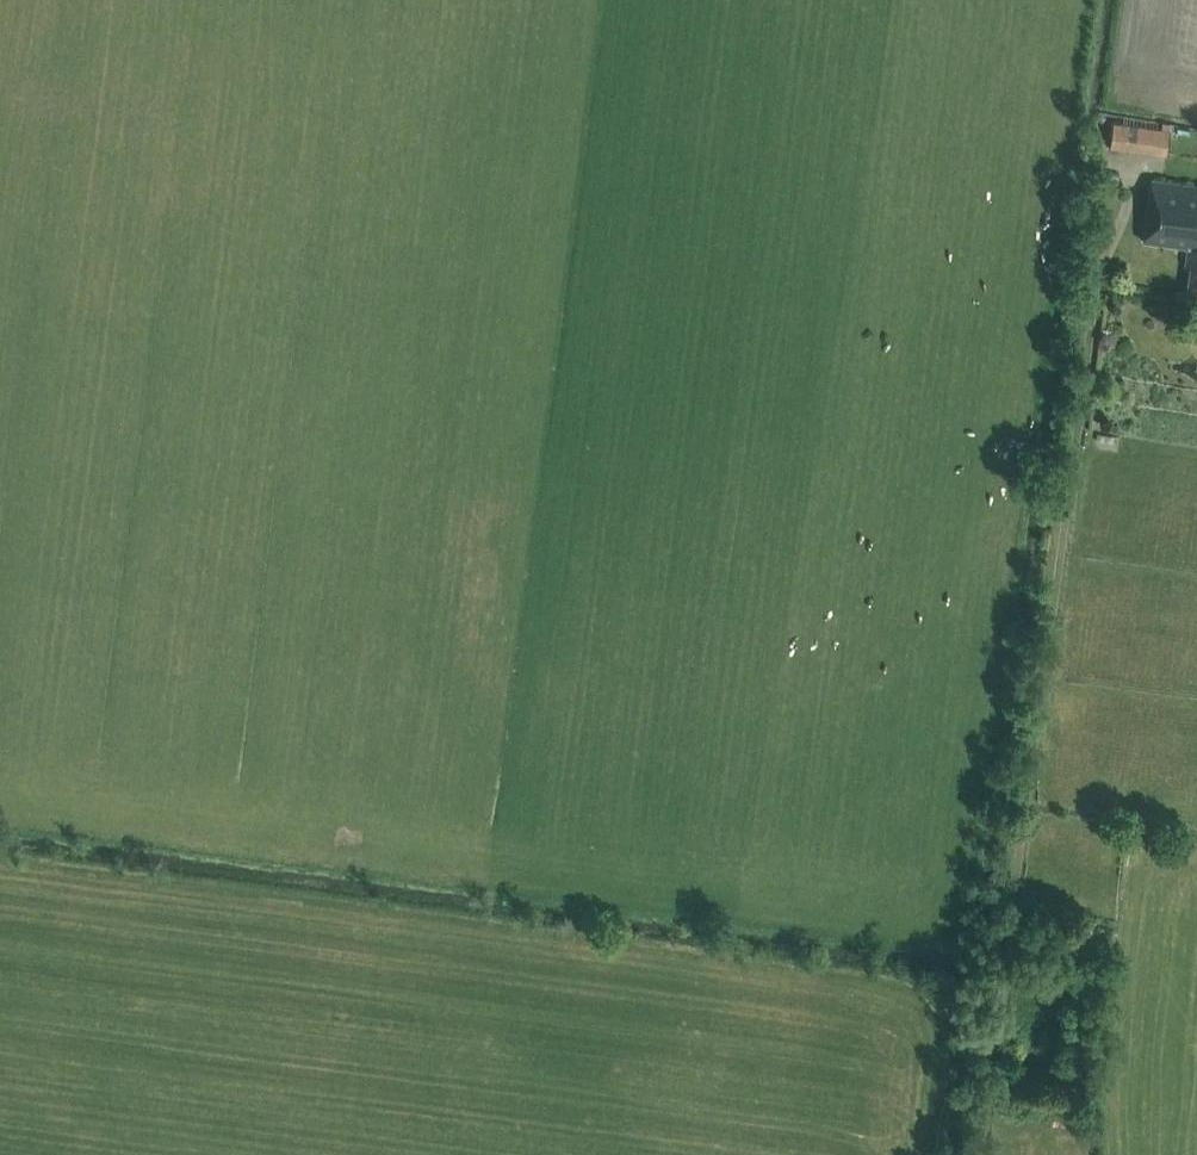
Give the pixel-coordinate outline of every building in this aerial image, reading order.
[(1169,129),(1113,121),(1109,146),(1166,154),(1169,129)] [(1151,179),(1143,240),(1188,247),(1185,265),(1190,266),(1186,293),(1196,294),(1196,185),(1151,179)]
